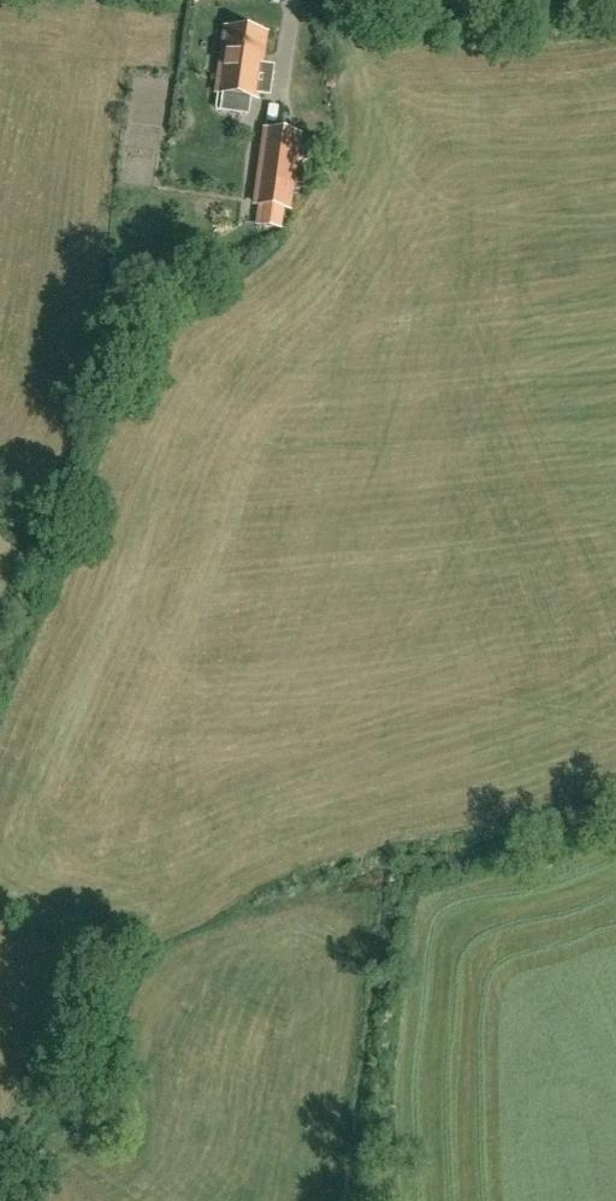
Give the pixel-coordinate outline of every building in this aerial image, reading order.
[(256,99),(257,93),(268,95),(273,65),(261,64),(265,34),(226,29),(218,94),(256,99)] [(282,229),(284,211),(292,212),(302,134),(262,128),(252,207),(258,208),(256,226),(282,229)]
